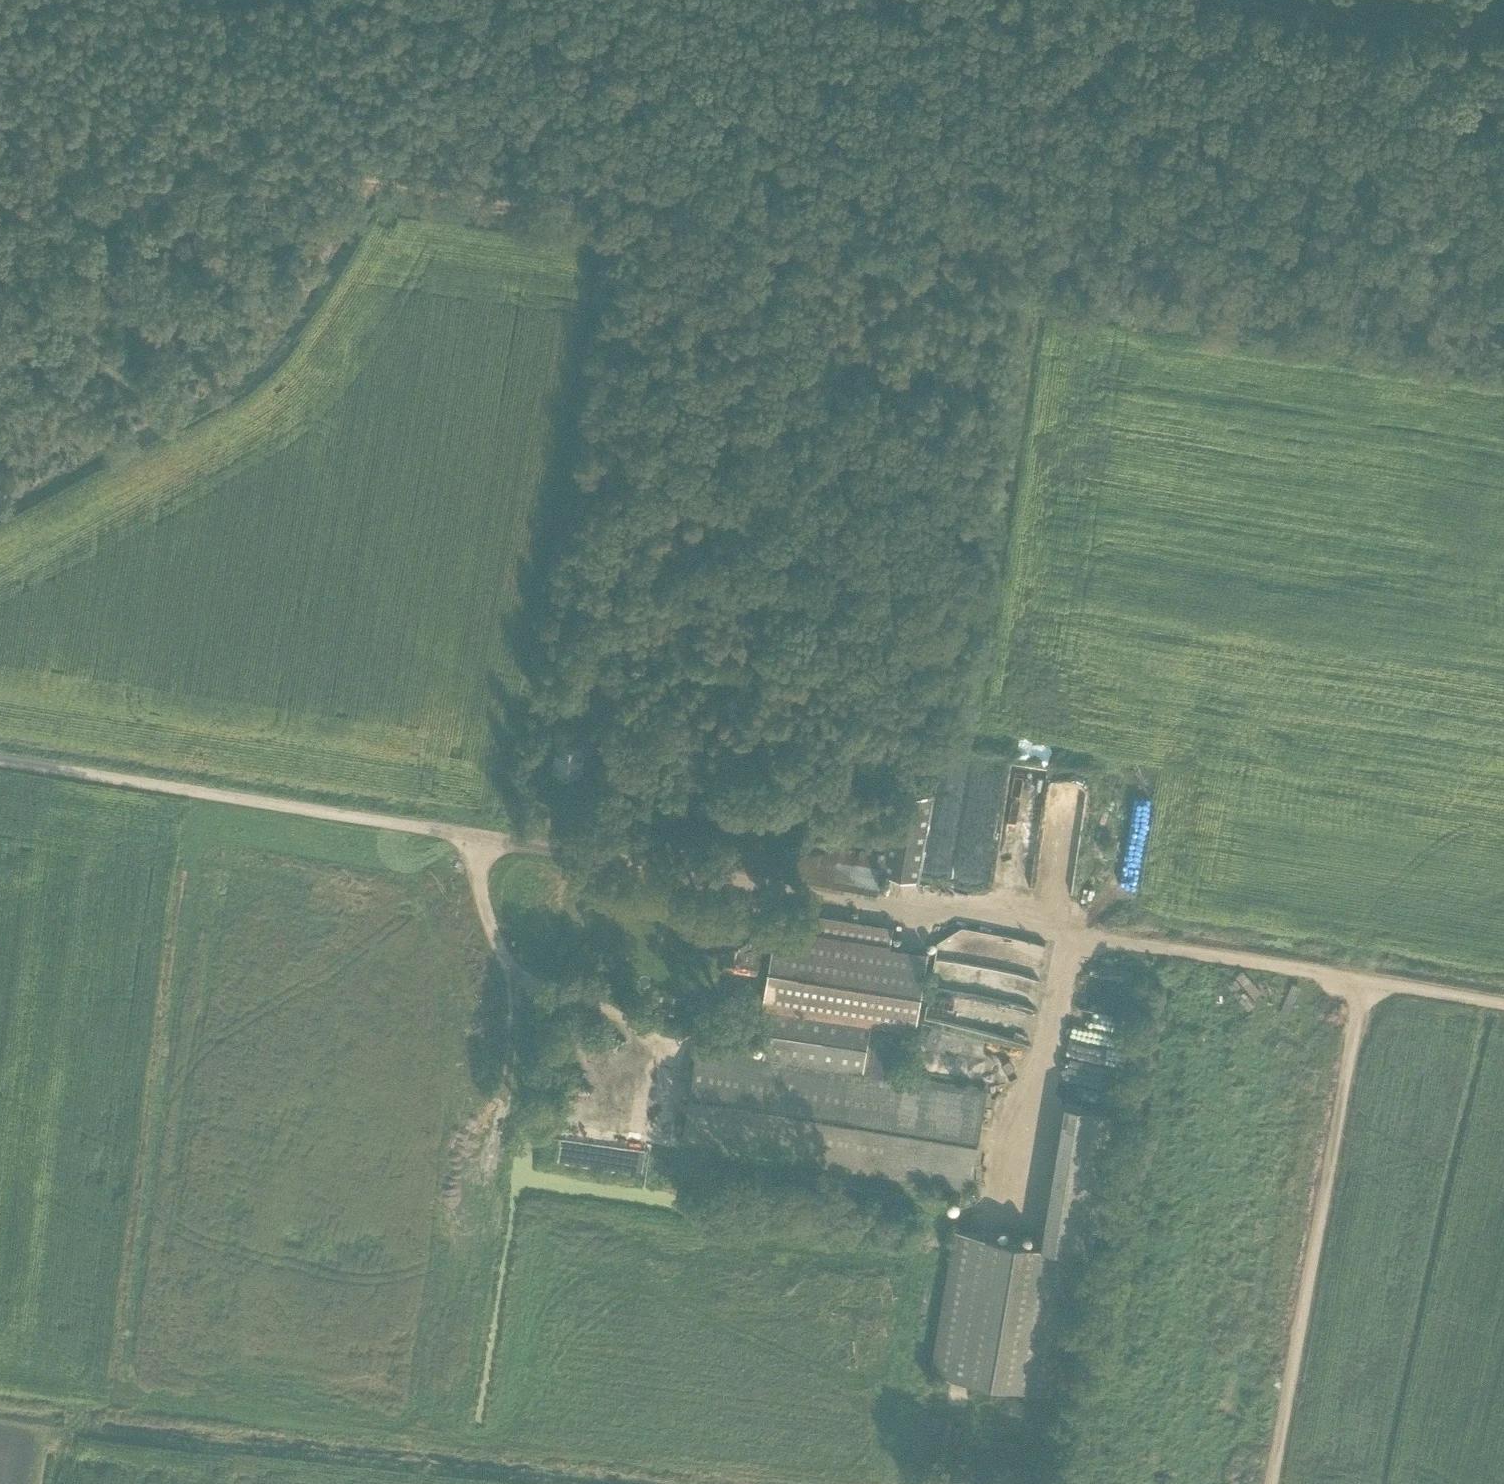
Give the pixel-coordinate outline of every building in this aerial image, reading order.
[(578,772),(584,733),(558,729),(557,740),(560,740),(556,769),(578,772)] [(936,779),(943,780),(940,802),(954,804),(961,757),(939,754),(936,779)] [(998,776),(1000,764),(985,762),(983,774),(998,776)] [(1037,842),(1056,845),(1056,843),(1073,845),(1085,773),(1050,767),(1037,842)] [(1038,768),(1005,769),(1006,797),(1039,796),(1038,768)] [(895,791),(880,873),(921,880),(935,798),(895,791)] [(823,851),(817,873),(876,888),(881,865),(823,851)] [(698,1042),(682,1143),(970,1189),(986,1088),(902,1074),(909,1029),(916,1030),(929,953),(890,947),(893,927),(778,908),(772,942),(763,941),(764,931),(726,925),(720,962),(759,969),(759,966),(769,967),(758,1035),(767,1036),(764,1052),(698,1042)] [(1122,1004),(1125,975),(1076,971),(1073,1000),(1122,1004)] [(1041,1243),(955,1228),(930,1371),(1052,1392),(1076,1250),(1092,1253),(1115,1109),(1065,1101),(1041,1243)] [(947,1189),(946,1201),(960,1202),(961,1189),(947,1189)]
